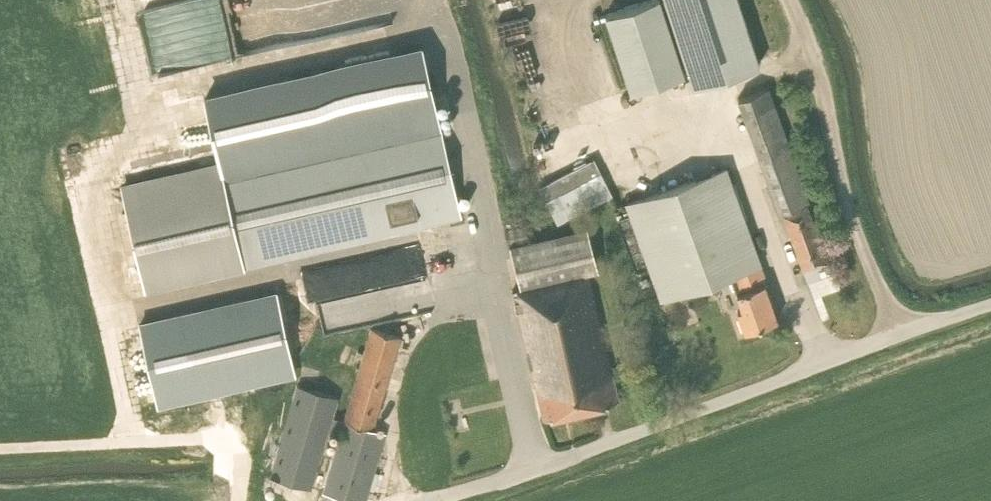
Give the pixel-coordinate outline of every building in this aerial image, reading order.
[(606,15),(631,92),(685,74),(660,0),(651,0),(606,15)] [(694,87),(740,72),(760,65),(738,0),(665,0),(694,87)] [(425,59),(355,67),(359,103),(429,95),(425,59)] [(794,166),(787,148),(791,147),(775,104),(779,102),(774,87),(738,98),(758,157),(777,207),(808,196),(797,164),(794,166)] [(146,289),(244,266),(461,216),(437,115),(122,188),(146,289)] [(539,186),(557,222),(612,194),(594,158),(539,186)] [(626,203),(660,299),(730,274),(742,309),(738,311),(745,331),(777,320),(764,283),(767,282),(760,263),(726,167),(626,203)] [(783,214),(803,270),(828,261),(807,205),(783,214)] [(524,225),(504,228),(507,242),(526,238),(524,225)] [(520,288),(512,290),(535,386),(536,385),(543,418),(618,401),(588,272),(598,269),(588,226),(510,245),(520,288)] [(422,238),(308,263),(322,327),(357,319),(353,300),(346,301),(343,288),(429,269),(422,238)] [(295,373),(277,294),(139,325),(157,404),(295,373)] [(386,432),(373,429),(400,336),(371,328),(344,420),(332,417),(337,397),(297,385),(271,476),(311,487),(329,426),(341,430),(323,491),(358,500),(366,500),(386,432)]
